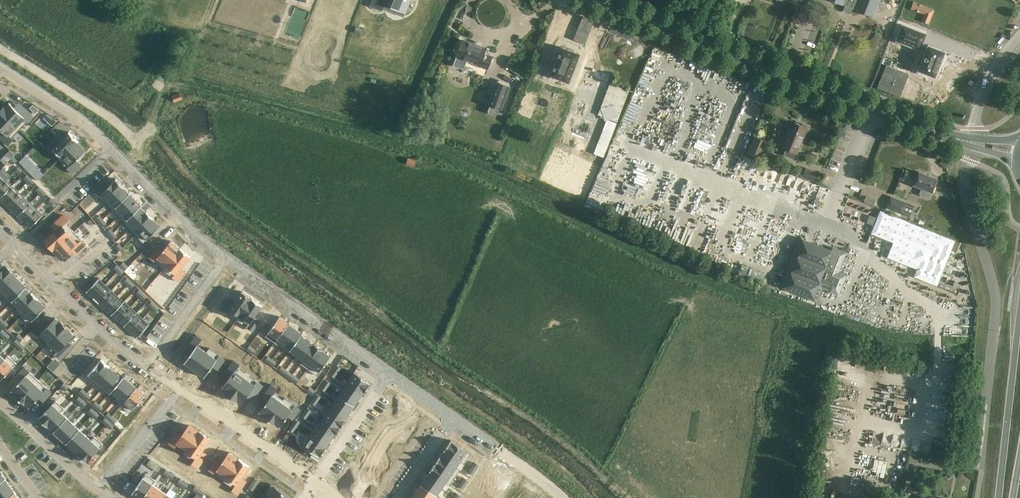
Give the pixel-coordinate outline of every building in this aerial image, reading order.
[(369,6),(370,6),(371,4),(382,9),(381,10),(382,11),(383,8),(385,3),(388,4),(387,5),(388,6),(388,4),(406,11),(405,12),(405,13),(406,13),(411,0),(372,0),(369,6)] [(843,4),(843,5),(851,8),(851,7),(871,15),(877,0),(834,0),(843,4)] [(912,21),(930,29),(933,22),(953,30),(963,5),(950,0),(946,0),(939,18),(916,9),(912,21)] [(902,24),(896,41),(925,52),(918,70),(935,76),(945,51),(923,43),(926,34),(902,24)] [(885,32),(875,36),(879,47),(889,42),(885,32)] [(458,52),(453,64),(464,68),(483,76),(486,68),(491,56),(483,52),(485,49),(463,40),(461,44),(459,44),(456,50),(458,52)] [(561,47),(552,71),(570,78),(579,53),(561,47)] [(497,81),(488,104),(491,105),(499,109),(502,110),(511,86),(497,81)] [(172,96),(174,102),(182,99),(180,93),(172,96)] [(556,95),(552,110),(563,113),(566,98),(556,95)] [(5,106),(0,111),(20,130),(33,116),(24,107),(19,112),(9,102),(5,106)] [(603,103),(598,114),(614,121),(619,110),(603,103)] [(3,131),(0,134),(0,137),(8,145),(13,139),(12,138),(20,130),(0,111),(0,128),(3,131)] [(618,123),(607,119),(594,153),(605,157),(618,123)] [(807,126),(794,121),(791,128),(788,127),(781,146),(786,148),(784,155),(793,158),(795,152),(796,153),(807,126)] [(55,137),(45,146),(50,151),(59,160),(77,141),(78,142),(78,141),(69,132),(59,142),(55,137)] [(766,140),(754,135),(747,152),(760,157),(766,140)] [(77,141),(59,160),(67,168),(72,173),(81,164),(77,159),(86,150),(86,149),(86,150),(78,142),(77,141)] [(408,158),(406,164),(415,166),(416,160),(408,158)] [(815,170),(806,167),(803,177),(811,180),(815,170)] [(917,174),(906,170),(902,179),(914,183),(913,184),(922,187),(920,193),(921,195),(927,198),(929,197),(932,191),(933,192),(938,178),(918,171),(917,174)] [(103,182),(93,190),(107,204),(124,187),(116,178),(115,179),(108,187),(103,182)] [(0,186),(0,198),(13,185),(12,185),(6,179),(0,186)] [(0,198),(6,204),(19,191),(13,185),(0,198)] [(124,187),(107,204),(113,210),(114,208),(125,197),(129,193),(130,193),(129,192),(129,193),(124,187)] [(19,191),(6,204),(12,209),(25,197),(19,191)] [(114,208),(113,210),(118,216),(122,212),(135,199),(130,193),(129,193),(125,197),(114,208)] [(907,202),(891,195),(886,207),(902,214),(907,202)] [(25,197),(12,209),(18,215),(17,216),(31,202),(30,202),(25,197)] [(122,212),(118,216),(124,221),(124,222),(141,206),(142,205),(141,204),(141,205),(135,199),(122,212)] [(31,202),(17,216),(17,217),(18,216),(24,221),(37,208),(31,203),(31,202)] [(124,221),(123,222),(130,229),(133,225),(147,212),(146,211),(141,206),(124,222),(124,221)] [(37,208),(24,221),(30,227),(30,228),(43,214),(37,208)] [(955,240),(880,210),(871,233),(893,242),(887,257),(917,269),(914,276),(937,285),(955,240)] [(133,225),(130,229),(136,235),(139,231),(152,218),(153,218),(147,211),(146,211),(147,212),(133,225)] [(56,230),(45,240),(53,249),(54,249),(70,234),(70,235),(70,234),(62,225),(66,222),(61,217),(51,225),(56,230)] [(139,231),(136,235),(143,243),(154,233),(160,226),(161,226),(160,225),(153,218),(152,218),(139,231)] [(70,234),(54,249),(58,254),(62,258),(72,249),(76,254),(77,253),(86,245),(81,240),(77,243),(70,235),(70,234)] [(836,251),(799,237),(780,285),(818,300),(822,288),(839,295),(847,275),(838,272),(846,252),(838,248),(836,251)] [(157,247),(149,256),(163,268),(164,269),(180,248),(171,241),(171,240),(162,251),(157,247)] [(163,268),(163,269),(178,281),(186,271),(181,267),(190,257),(191,256),(180,247),(180,248),(164,269),(163,268)] [(123,262),(120,266),(124,270),(128,266),(123,262)] [(14,274),(14,275),(15,274),(6,266),(0,273),(0,289),(14,274)] [(0,289),(0,294),(4,297),(20,280),(16,276),(14,275),(14,274),(0,289)] [(99,278),(86,291),(93,297),(105,284),(99,278)] [(20,280),(4,297),(10,303),(12,301),(25,287),(26,287),(27,286),(26,286),(20,280)] [(105,284),(93,297),(94,298),(99,303),(111,290),(105,284)] [(25,287),(12,301),(18,306),(32,293),(31,292),(26,287),(25,287)] [(111,290),(99,303),(101,305),(105,309),(117,296),(111,290)] [(229,298),(219,311),(225,315),(227,313),(237,320),(252,298),(242,291),(234,302),(229,298)] [(18,306),(15,310),(21,316),(38,299),(38,298),(32,292),(31,292),(32,293),(18,306)] [(117,296),(105,309),(112,315),(112,314),(124,301),(123,301),(117,296)] [(252,298),(237,320),(252,330),(260,320),(254,316),(262,305),(252,298)] [(38,299),(21,316),(29,324),(46,306),(45,306),(38,299)] [(124,301),(112,314),(118,319),(131,306),(124,300),(123,301),(124,301)] [(131,306),(118,319),(124,325),(137,312),(131,306)] [(137,312),(124,325),(126,327),(131,331),(143,318),(137,312)] [(268,332),(265,335),(274,342),(277,338),(289,323),(288,322),(280,317),(280,316),(279,316),(268,332)] [(42,323),(33,332),(46,345),(65,326),(60,321),(59,321),(56,318),(51,323),(46,328),(42,323)] [(143,318),(131,331),(137,337),(149,324),(143,318)] [(277,338),(274,342),(281,347),(284,343),(295,328),(289,323),(277,338)] [(65,326),(46,345),(60,359),(69,349),(64,345),(68,341),(69,340),(74,335),(70,331),(65,326)] [(284,343),(281,347),(289,352),(290,350),(291,348),(301,334),(303,333),(302,332),(295,328),(284,343)] [(19,333),(15,337),(20,341),(24,338),(19,333)] [(192,351),(184,362),(185,363),(185,362),(194,369),(207,352),(197,345),(202,338),(196,334),(187,347),(192,351)] [(291,348),(290,350),(297,355),(308,339),(301,334),(291,348)] [(308,339),(297,355),(303,359),(304,360),(315,344),(314,344),(308,339)] [(303,359),(300,363),(308,368),(310,365),(322,349),(315,343),(314,344),(315,344),(304,360),(303,359)] [(207,352),(194,369),(204,376),(204,377),(212,366),(217,370),(225,359),(209,348),(207,352)] [(310,365),(308,368),(317,375),(319,371),(331,355),(330,355),(322,349),(310,365)] [(0,364),(0,381),(13,366),(17,363),(8,355),(5,358),(5,359),(0,364)] [(101,359),(85,378),(94,385),(110,367),(110,366),(101,359)] [(226,383),(222,388),(226,391),(226,392),(231,396),(247,374),(238,367),(240,365),(234,361),(232,363),(224,374),(230,377),(226,383)] [(20,380),(11,390),(12,391),(15,394),(15,395),(20,399),(38,379),(24,367),(16,376),(20,380)] [(110,367),(94,385),(101,391),(102,389),(102,388),(116,372),(110,367)] [(354,372),(348,380),(364,391),(364,392),(371,382),(354,371),(354,372)] [(116,372),(102,388),(102,389),(109,394),(112,391),(111,391),(122,378),(122,377),(116,372)] [(247,374),(231,396),(237,400),(238,400),(242,403),(246,397),(250,392),(255,396),(263,385),(257,381),(247,374)] [(122,378),(111,391),(112,391),(118,396),(130,382),(124,376),(122,377),(122,378)] [(38,379),(20,399),(25,404),(25,403),(29,407),(39,397),(43,402),(52,392),(38,379)] [(348,380),(344,387),(359,398),(364,392),(364,391),(348,380)] [(117,396),(114,399),(121,405),(137,387),(136,387),(130,381),(118,396),(117,396)] [(64,382),(61,386),(65,390),(69,387),(64,382)] [(267,401),(259,412),(260,412),(264,415),(263,416),(269,420),(284,400),(283,399),(274,393),(277,388),(272,384),(270,387),(262,397),(267,401)] [(137,387),(121,405),(130,412),(133,409),(145,394),(137,387)] [(344,387),(339,394),(354,405),(359,398),(344,387)] [(339,394),(334,401),(350,412),(354,405),(339,394)] [(284,400),(269,420),(274,424),(275,423),(279,426),(280,427),(287,416),(293,419),(300,409),(294,405),(285,397),(283,399),(284,400)] [(39,417),(39,418),(48,426),(48,425),(61,411),(61,412),(64,408),(61,405),(56,400),(49,407),(40,418),(39,417)] [(329,408),(345,419),(350,412),(334,401),(329,408)] [(325,405),(320,412),(341,426),(346,419),(345,419),(329,408),(325,405)] [(61,411),(48,425),(48,426),(54,431),(67,417),(61,412),(61,411)] [(320,412),(315,420),(319,422),(320,422),(335,433),(336,434),(341,426),(320,412)] [(67,417),(54,431),(60,437),(73,423),(67,417)] [(109,421),(106,424),(111,429),(114,425),(109,421)] [(319,422),(315,429),(331,440),(335,433),(320,422),(319,422)] [(73,423),(60,437),(66,443),(79,428),(73,423)] [(176,432),(169,443),(175,447),(176,445),(185,451),(186,451),(199,432),(199,431),(194,428),(189,425),(182,436),(176,432)] [(79,428),(66,443),(72,448),(85,434),(79,428)] [(310,435),(310,436),(326,447),(326,446),(331,440),(315,429),(310,435)] [(185,451),(184,454),(194,461),(192,463),(198,467),(200,465),(207,454),(202,450),(210,438),(199,431),(199,432),(186,451),(185,451)] [(306,433),(300,442),(320,456),(327,447),(326,446),(326,447),(310,436),(310,435),(306,433)] [(85,434),(72,448),(78,454),(79,454),(92,440),(91,440),(85,434)] [(78,454),(86,462),(87,462),(87,461),(103,444),(94,436),(91,440),(92,440),(79,454),(78,454)] [(451,440),(444,450),(445,450),(460,461),(464,464),(471,454),(467,451),(465,450),(451,440)] [(440,456),(440,457),(456,467),(460,461),(445,450),(444,450),(440,456)] [(216,459),(208,470),(224,480),(224,481),(239,459),(238,459),(229,452),(221,463),(216,459)] [(440,456),(435,463),(455,477),(460,470),(456,467),(440,457),(440,456)] [(224,480),(223,481),(233,488),(232,491),(237,495),(247,481),(241,478),(249,466),(250,466),(239,458),(238,459),(239,459),(224,481),(224,480)] [(435,463),(430,471),(430,470),(446,481),(446,482),(450,484),(455,477),(435,463)] [(491,464),(478,483),(487,490),(501,470),(501,471),(501,470),(492,463),(491,464)] [(430,471),(426,477),(441,488),(446,481),(430,470),(430,471)] [(501,470),(487,490),(494,495),(508,475),(507,475),(501,471),(501,470)] [(132,493),(133,494),(133,493),(139,497),(142,497),(152,484),(153,484),(156,480),(146,473),(143,477),(132,493)] [(494,495),(498,497),(502,497),(514,480),(508,475),(494,495)] [(421,484),(437,495),(441,488),(426,477),(421,484)] [(0,482),(0,492),(10,485),(5,478),(0,482)] [(502,497),(512,497),(521,486),(522,485),(521,485),(514,480),(502,497)] [(142,497),(153,497),(159,488),(153,484),(152,484),(142,497)] [(265,493),(268,496),(269,496),(272,497),(291,497),(271,484),(265,493)] [(416,491),(426,497),(435,497),(437,495),(421,484),(416,491)] [(15,492),(15,491),(10,485),(0,492),(0,497),(6,497),(15,492)] [(528,491),(521,486),(512,497),(523,497),(528,491)] [(153,497),(163,497),(166,493),(159,488),(153,497)]
